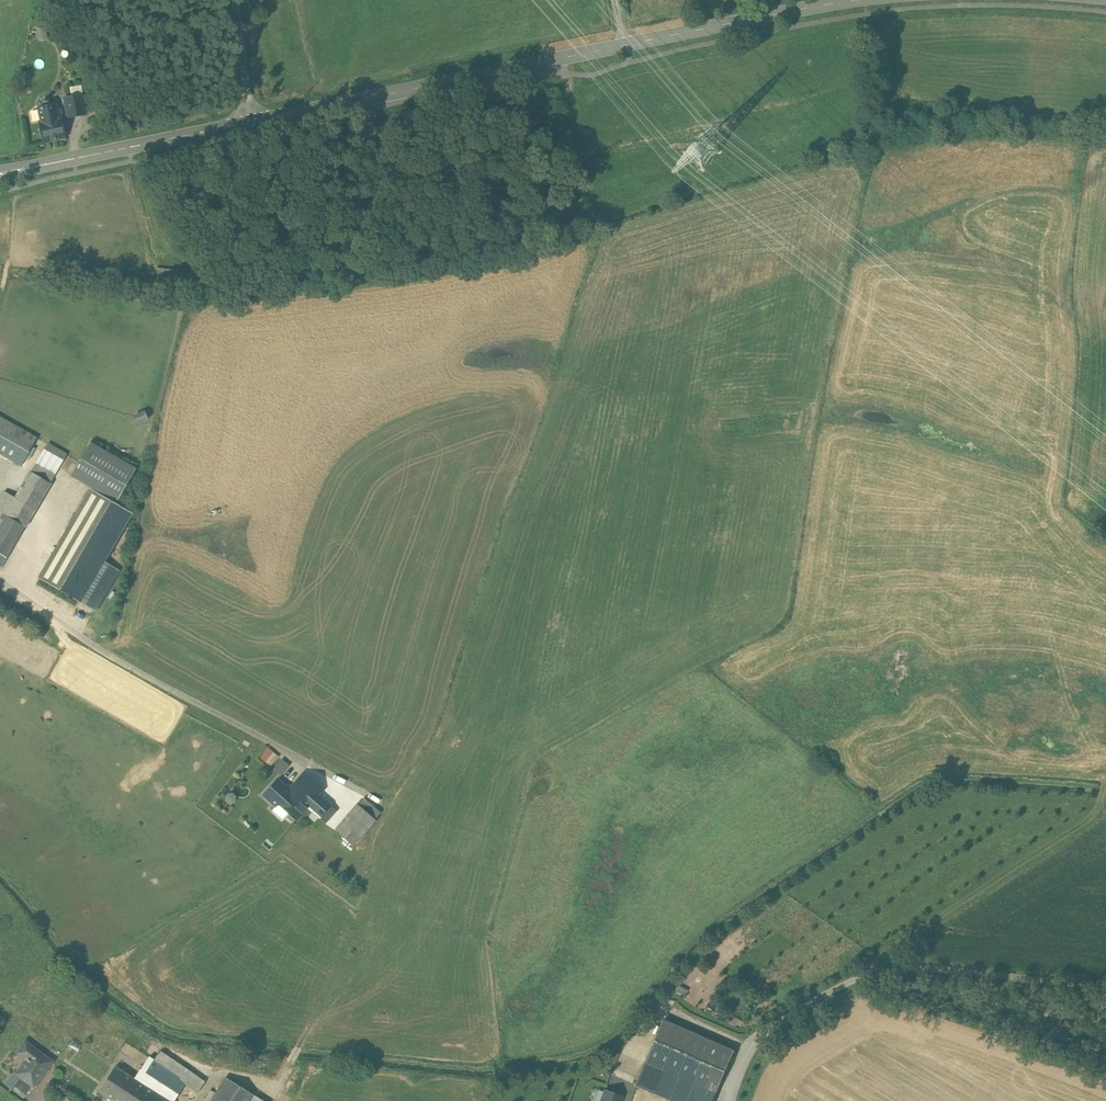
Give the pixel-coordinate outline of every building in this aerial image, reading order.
[(37,38),(48,38),(48,28),(38,27),(37,38)] [(84,94),(64,98),(68,118),(88,114),(84,94)] [(55,105),(38,109),(41,122),(39,122),(44,141),(64,137),(60,118),(58,118),(55,105)] [(138,423),(150,418),(146,410),(134,415),(138,423)] [(0,417),(0,454),(21,466),(37,438),(0,417)] [(136,469),(92,445),(74,477),(118,501),(136,469)] [(72,462),(67,471),(72,473),(77,465),(72,462)] [(90,491),(40,577),(60,589),(80,600),(102,562),(118,535),(130,514),(113,504),(115,501),(109,498),(107,501),(90,491)] [(6,515),(0,525),(0,553),(6,556),(24,526),(6,515)] [(102,562),(80,600),(94,609),(117,570),(102,562)] [(281,757),(269,751),(264,760),(276,766),(281,757)] [(282,758),(277,766),(286,771),(291,763),(282,758)] [(289,790),(277,803),(278,803),(296,819),(307,806),(312,801),(318,795),(322,790),(303,774),(289,790)] [(277,779),(263,795),(275,806),(278,803),(277,803),(289,790),(277,779)] [(330,805),(318,795),(312,801),(324,812),(330,805)] [(365,798),(335,832),(354,848),(372,828),(383,815),(365,798)] [(324,812),(312,801),(307,806),(326,823),(336,811),(330,805),(324,812)] [(663,1020),(635,1085),(672,1100),(711,1100),(733,1051),(663,1020)] [(51,1061),(28,1043),(25,1042),(17,1052),(27,1059),(16,1073),(20,1076),(32,1085),(33,1086),(51,1061)] [(143,1066),(147,1069),(152,1061),(185,1083),(185,1084),(197,1093),(205,1082),(159,1051),(154,1060),(149,1057),(143,1066)] [(145,1072),(150,1075),(178,1094),(185,1084),(185,1083),(152,1061),(147,1069),(145,1072)] [(115,1066),(99,1091),(114,1100),(168,1100),(143,1085),(135,1079),(115,1066)] [(147,1069),(143,1066),(135,1079),(143,1085),(150,1075),(145,1072),(147,1069)] [(19,1077),(11,1089),(23,1098),(32,1085),(20,1076),(19,1077)] [(225,1078),(216,1093),(211,1100),(250,1100),(254,1095),(225,1078)] [(207,1100),(211,1100),(216,1093),(211,1090),(205,1099),(207,1100)] [(621,1097),(605,1091),(601,1100),(619,1100),(621,1097)]
